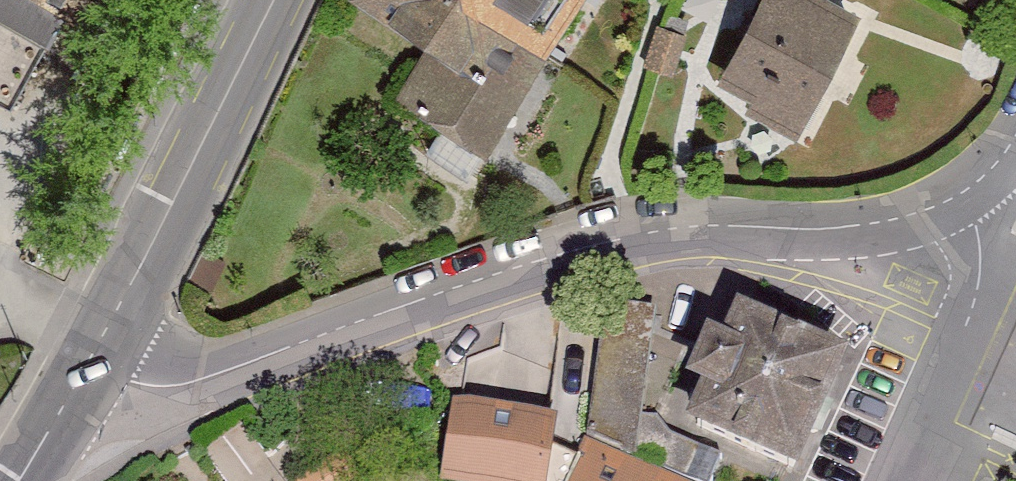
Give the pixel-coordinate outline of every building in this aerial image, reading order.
[(29,113),(90,0),(0,0),(0,98),(29,113)] [(490,0),(370,0),(444,45),(413,97),(453,122),(435,152),(480,180),(563,45),(490,0)] [(563,45),(590,0),(490,0),(563,45)] [(827,0),(774,0),(728,83),(764,103),(758,114),(800,137),(865,21),(827,0)] [(686,431),(793,479),(843,370),(735,322),(686,431)] [(563,416),(454,398),(441,478),(457,480),(552,480),(563,416)] [(595,447),(580,480),(676,480),(595,447)]
